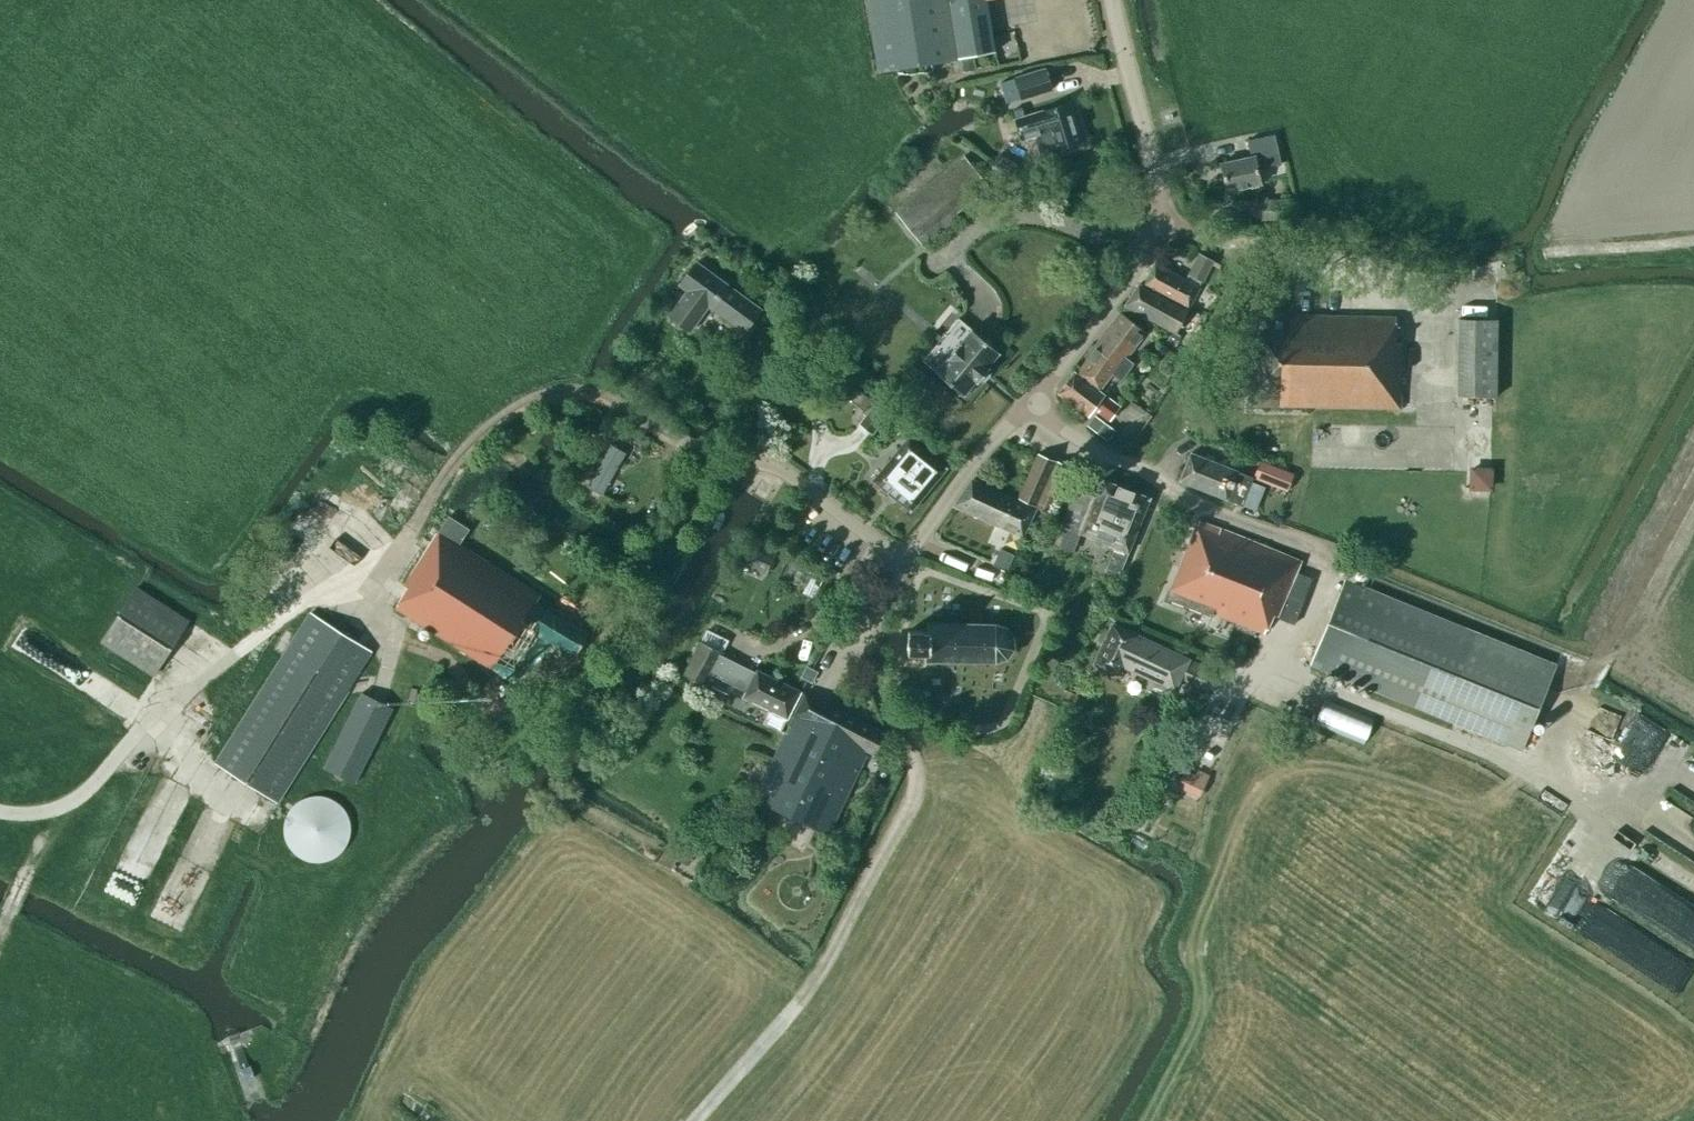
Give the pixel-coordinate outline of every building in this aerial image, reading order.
[(956,60),(947,0),(867,0),(878,72),(956,60)] [(992,52),(984,0),(949,0),(958,57),(992,52)] [(975,58),(961,60),(963,73),(977,71),(975,58)] [(1015,78),(1022,100),(1052,90),(1045,69),(1015,78)] [(1055,151),(1081,143),(1069,103),(1024,118),(1021,109),(1013,112),(1022,141),(1035,137),(1041,155),(1055,151)] [(1276,135),(1249,141),(1252,157),(1221,164),(1227,192),(1261,184),(1258,169),(1281,164),(1276,135)] [(961,156),(896,213),(925,246),(991,189),(961,156)] [(1289,221),(1289,200),(1262,200),(1261,221),(1289,221)] [(1143,286),(1188,310),(1200,287),(1198,287),(1201,282),(1202,283),(1213,262),(1200,254),(1186,280),(1155,263),(1143,286)] [(688,293),(669,318),(690,333),(708,308),(744,335),(761,312),(697,264),(680,287),(688,293)] [(1188,310),(1143,286),(1140,284),(1125,306),(1126,307),(1143,316),(1173,332),(1174,333),(1188,310)] [(1133,364),(1124,357),(1144,331),(1137,325),(1143,316),(1126,307),(1121,314),(1120,313),(1092,350),(1093,352),(1079,371),(1100,387),(1110,373),(1120,381),(1133,364)] [(1396,318),(1250,315),(1249,406),(1400,409),(1401,343),(1395,343),(1396,318)] [(923,362),(964,396),(976,381),(978,383),(990,370),(987,368),(1000,353),(959,319),(923,362)] [(1498,320),(1458,320),(1457,396),(1497,396),(1498,320)] [(1174,333),(1173,332),(1168,341),(1176,345),(1181,337),(1174,333)] [(1121,407),(1105,396),(1075,373),(1059,394),(1089,417),(1098,404),(1102,407),(1101,409),(1113,418),(1121,407)] [(855,386),(846,397),(865,412),(874,402),(855,386)] [(872,434),(880,424),(895,437),(906,423),(877,401),(859,424),(872,434)] [(1107,440),(1114,430),(1095,418),(1088,428),(1107,440)] [(873,481),(911,512),(947,468),(909,437),(873,481)] [(1036,507),(1057,462),(1037,453),(1019,500),(972,480),(955,506),(1023,537),(1036,507)] [(1191,454),(1180,482),(1243,505),(1254,477),(1191,454)] [(1069,467),(1057,462),(1036,507),(1049,513),(1069,467)] [(1260,462),(1254,478),(1287,490),(1293,474),(1260,462)] [(1494,468),(1470,467),(1469,491),(1492,492),(1494,468)] [(1087,486),(1091,476),(1080,472),(1076,483),(1087,486)] [(1081,534),(1116,548),(1106,571),(1120,576),(1150,499),(1102,480),(1081,534)] [(538,603),(541,598),(460,545),(470,530),(449,516),(404,585),(408,588),(395,608),(513,684),(537,647),(538,645),(552,654),(557,644),(575,654),(588,635),(538,603)] [(1212,617),(1214,613),(1265,633),(1272,616),(1274,617),(1278,618),(1301,562),(1199,522),(1197,528),(1195,527),(1166,599),(1212,617)] [(764,576),(776,550),(757,540),(744,566),(764,576)] [(981,562),(974,580),(999,590),(1007,572),(1014,556),(1001,549),(993,566),(981,562)] [(1345,581),(1311,667),(1520,750),(1555,664),(1345,581)] [(189,621),(136,588),(101,643),(154,676),(189,621)] [(214,763),(277,802),(370,653),(311,615),(309,613),(214,763)] [(926,653),(926,661),(996,663),(1008,660),(1013,649),(1013,638),(1007,628),(996,625),(928,623),(928,632),(908,632),(908,652),(926,653)] [(1180,680),(1201,689),(1210,670),(1189,661),(1113,625),(1094,663),(1120,675),(1124,667),(1175,691),(1180,680)] [(763,724),(780,733),(786,721),(790,723),(804,694),(758,670),(756,673),(721,656),(729,641),(706,629),(700,641),(683,675),(706,687),(713,672),(748,689),(743,700),(768,712),(763,724)] [(819,672),(807,666),(801,677),(807,681),(813,683),(819,672)] [(727,694),(712,686),(708,695),(723,703),(723,702),(727,694)] [(323,769),(356,785),(393,709),(361,693),(323,769)] [(864,754),(866,750),(877,756),(887,735),(804,694),(790,723),(752,798),(829,834),(866,756),(864,754)] [(1326,696),(1316,723),(1367,743),(1378,716),(1326,696)] [(1205,793),(1212,776),(1196,770),(1190,788),(1205,793)] [(349,820),(347,815),(344,810),(341,806),(336,803),(331,800),(326,798),(321,797),(315,797),(309,798),(304,799),(298,802),(294,806),(290,810),(288,814),(286,819),(285,824),(284,830),(284,835),(286,841),(289,846),(293,851),(298,856),(304,860),(310,862),(317,862),(323,862),(329,860),(335,858),(341,853),(344,849),(347,843),(349,837),(350,831),(350,825),(349,820)] [(1568,917),(1581,890),(1571,885),(1581,865),(1569,859),(1546,906),(1568,917)] [(1682,996),(1693,973),(1693,900),(1672,889),(1665,904),(1684,913),(1676,929),(1669,926),(1662,939),(1687,951),(1668,989),(1682,996)]
